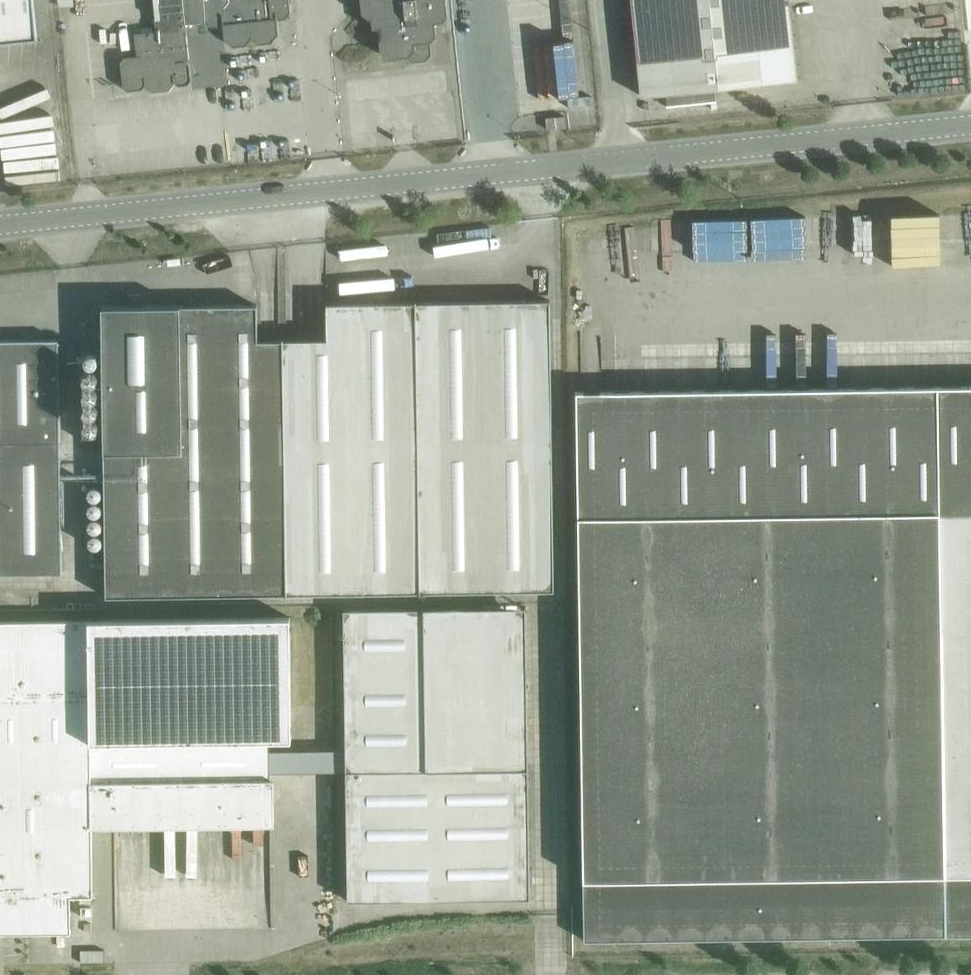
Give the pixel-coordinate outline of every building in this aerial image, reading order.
[(34,0),(0,0),(0,42),(37,38),(34,0)] [(156,27),(186,24),(223,20),(277,14),(277,19),(285,18),(290,12),(289,0),(153,0),(156,27)] [(446,0),(361,0),(362,12),(369,18),(372,18),(373,28),(379,28),(381,53),(388,58),(406,56),(413,61),(426,60),(432,53),(430,41),(431,41),(437,34),(435,22),(442,21),(448,15),(446,0)] [(642,95),(666,93),(668,105),(667,105),(667,106),(716,101),(716,100),(712,100),(711,88),(796,79),(788,0),(632,0),(642,95)] [(279,33),(277,19),(277,14),(223,20),(225,39),(233,46),(246,45),(252,38),(259,43),(272,42),(279,33)] [(189,58),(186,24),(156,27),(156,31),(135,33),(137,56),(124,57),(121,61),(123,87),(128,90),(142,89),(145,86),(152,92),(169,90),(175,82),(178,85),(188,84),(191,80),(190,63),(187,61),(189,58)] [(953,41),(914,45),(916,57),(954,53),(953,41)] [(546,117),(547,128),(566,126),(565,115),(546,117)] [(550,300),(411,302),(415,592),(554,590),(550,300)] [(415,592),(411,302),(327,303),(327,339),(279,340),(283,594),(415,592)] [(283,594),(279,340),(258,340),(258,304),(187,305),(189,432),(104,433),(106,596),(283,594)] [(189,432),(187,305),(102,306),(104,433),(189,432)] [(60,429),(59,339),(0,340),(0,430),(60,429)] [(938,386),(939,496),(970,495),(970,385),(938,386)] [(939,496),(938,386),(576,391),(578,502),(939,496)] [(60,429),(0,430),(0,574),(62,573),(60,429)] [(939,496),(946,935),(970,934),(970,495),(939,496)] [(946,935),(939,496),(578,502),(584,928),(584,940),(946,935)] [(521,898),(530,888),(528,767),(468,768),(466,607),(344,609),(348,900),(521,898)] [(290,617),(91,619),(93,827),(275,824),(274,778),(270,779),(269,739),(292,739),(290,617)] [(91,619),(0,620),(0,932),(71,931),(71,895),(93,895),(93,827),(91,619)]
